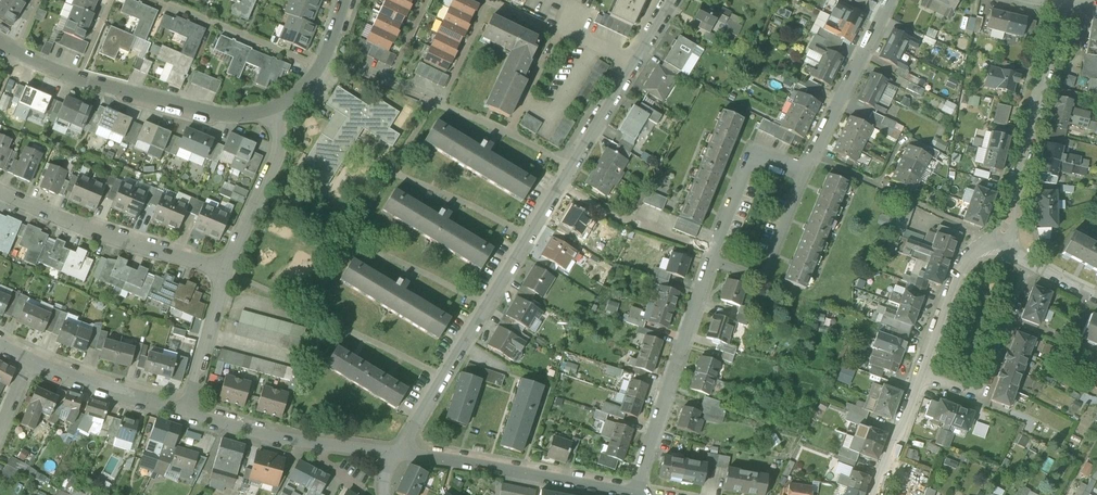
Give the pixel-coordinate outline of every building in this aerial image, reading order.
[(0,4),(18,15),(25,4),(23,3),(18,0),(3,0),(0,4)] [(74,7),(91,14),(97,1),(94,0),(74,0),(72,6),(74,7)] [(132,36),(135,37),(145,41),(158,12),(130,0),(126,0),(121,13),(132,18),(133,16),(140,18),(139,21),(132,36)] [(255,0),(240,0),(239,3),(236,2),(235,6),(233,7),(231,10),(232,12),(231,14),(246,20),(255,0)] [(293,3),(316,13),(321,1),(320,0),(294,0),(293,3)] [(385,1),(408,12),(411,6),(410,6),(412,0),(385,0),(385,1)] [(449,8),(443,22),(436,35),(430,48),(424,61),(446,72),(449,64),(451,65),(454,59),(457,53),(455,52),(458,45),(462,38),(463,39),(466,33),(469,27),(468,26),(471,19),(474,12),(476,13),(479,6),(477,5),(466,0),(453,0),(449,8)] [(441,5),(449,8),(453,0),(444,0),(441,5)] [(611,15),(618,0),(614,0),(608,13),(611,15)] [(611,15),(610,17),(616,19),(621,22),(626,24),(632,27),(633,25),(645,0),(618,0),(611,15)] [(633,25),(635,26),(647,0),(645,0),(633,25)] [(932,0),(925,0),(922,6),(928,9),(932,0)] [(928,9),(935,13),(940,4),(932,0),(928,9)] [(948,8),(954,11),(959,0),(942,0),(940,4),(948,8)] [(385,1),(379,14),(401,25),(404,18),(405,19),(408,12),(385,1)] [(834,8),(845,13),(848,7),(837,2),(834,8)] [(290,15),(293,17),(311,24),(316,13),(293,3),(288,15),(290,15)] [(18,15),(0,4),(0,20),(11,27),(18,15)] [(948,8),(940,4),(935,13),(943,17),(948,8)] [(701,22),(713,27),(716,21),(719,14),(718,13),(701,5),(695,18),(701,22)] [(716,21),(725,25),(730,14),(731,11),(721,6),(718,13),(719,14),(716,21)] [(792,13),(778,6),(774,14),(788,21),(792,13)] [(74,7),(68,20),(87,28),(93,15),(91,14),(74,7)] [(845,13),(841,21),(857,29),(864,15),(849,7),(848,7),(845,13)] [(834,8),(830,16),(831,16),(841,21),(845,13),(834,8)] [(949,20),(954,11),(948,8),(943,17),(949,20)] [(47,13),(39,9),(34,19),(43,23),(47,13)] [(986,29),(1004,33),(1009,15),(991,10),(986,29)] [(813,25),(820,28),(823,30),(826,24),(830,16),(820,11),(813,25)] [(379,14),(372,28),(396,39),(399,33),(397,32),(401,25),(379,14)] [(599,25),(605,28),(610,17),(604,14),(603,18),(599,25)] [(740,19),(730,14),(725,25),(727,26),(725,32),(736,37),(742,26),(737,24),(740,19)] [(158,27),(168,31),(173,19),(163,15),(158,27)] [(594,23),(599,25),(603,18),(598,15),(594,23)] [(1026,19),(1009,15),(1004,33),(1021,37),(1022,35),(1026,19)] [(187,39),(181,54),(193,59),(206,30),(174,16),(173,19),(168,31),(180,36),(181,34),(188,37),(187,39)] [(830,16),(826,24),(837,29),(841,21),(831,16),(830,16)] [(973,31),(979,33),(983,18),(977,16),(976,18),(973,31)] [(62,33),(68,20),(61,17),(55,30),(59,31),(62,33)] [(293,17),(288,29),(311,38),(316,27),(311,24),(293,17)] [(488,109),(508,119),(526,82),(521,80),(536,50),(533,48),(537,39),(492,17),(482,39),(510,53),(501,71),(502,72),(489,99),(492,100),(488,109)] [(605,28),(610,30),(616,19),(610,17),(605,28)] [(973,31),(976,18),(969,17),(966,30),(973,31)] [(610,30),(616,33),(621,22),(616,19),(610,30)] [(1022,35),(1032,37),(1036,21),(1026,19),(1022,35)] [(1096,41),(1096,20),(1093,19),(1089,40),(1096,41)] [(82,41),(87,28),(68,20),(62,33),(64,34),(64,33),(70,36),(76,39),(82,41)] [(857,29),(841,21),(837,29),(834,35),(844,40),(850,43),(857,29)] [(616,33),(621,35),(626,24),(621,22),(616,33)] [(705,31),(710,33),(713,27),(701,22),(699,28),(705,31)] [(632,27),(626,24),(621,35),(627,38),(632,27)] [(834,35),(837,29),(826,24),(823,30),(834,35)] [(360,38),(361,39),(366,41),(372,28),(366,25),(360,38)] [(820,28),(813,25),(810,32),(817,35),(820,28)] [(130,50),(135,37),(132,36),(110,26),(98,53),(114,60),(119,50),(128,54),(130,50)] [(283,41),(288,29),(285,27),(280,40),(283,41)] [(924,36),(934,40),(938,32),(928,27),(924,36)] [(393,45),(396,39),(372,28),(366,41),(367,42),(373,44),(379,47),(385,50),(388,52),(391,45),(393,45)] [(820,28),(817,35),(840,47),(844,40),(834,35),(823,30),(820,28)] [(53,42),(54,43),(59,31),(55,30),(54,29),(48,43),(52,44),(53,42)] [(306,51),(311,38),(288,29),(283,41),(291,45),(306,51)] [(903,52),(907,44),(910,38),(893,30),(886,44),(903,52)] [(54,43),(60,45),(64,34),(62,33),(59,31),(54,43)] [(702,38),(715,44),(718,37),(710,33),(705,31),(702,38)] [(60,45),(65,47),(70,36),(64,33),(64,34),(60,45)] [(1069,47),(1082,50),(1085,38),(1072,34),(1069,47)] [(836,55),(840,47),(817,35),(813,43),(826,50),(836,55)] [(65,47),(71,50),(76,39),(70,36),(65,47)] [(239,80),(246,64),(251,51),(252,50),(221,36),(214,51),(226,56),(226,54),(233,57),(232,59),(226,75),(239,80)] [(681,72),(696,46),(680,36),(664,62),(681,72)] [(921,42),(933,47),(936,41),(934,40),(924,36),(921,42)] [(151,44),(145,41),(135,37),(130,50),(146,56),(151,44)] [(271,43),(277,46),(280,40),(273,37),(271,43)] [(25,41),(28,47),(35,44),(32,38),(25,41)] [(919,43),(910,38),(907,44),(916,49),(919,43)] [(71,50),(77,53),(82,41),(76,39),(71,50)] [(355,51),(361,53),(367,42),(366,41),(361,39),(356,51),(355,51)] [(277,46),(289,51),(291,45),(283,41),(280,40),(277,46)] [(1096,57),(1096,46),(1095,46),(1096,41),(1089,40),(1086,55),(1096,57)] [(88,44),(82,41),(77,53),(83,55),(88,44)] [(47,56),(52,44),(48,43),(46,42),(44,47),(41,53),(47,56)] [(361,53),(367,56),(373,44),(367,42),(361,53)] [(810,49),(823,56),(826,50),(813,43),(810,49)] [(41,53),(44,47),(36,44),(33,50),(41,53)] [(157,56),(161,48),(153,44),(149,53),(157,56)] [(367,56),(373,59),(379,47),(373,44),(367,56)] [(899,60),(903,52),(886,44),(879,58),(896,66),(899,60)] [(180,89),(193,59),(181,54),(161,46),(161,48),(157,56),(156,59),(166,64),(173,67),(175,68),(172,73),(171,72),(166,83),(180,89)] [(696,46),(681,72),(688,77),(704,50),(696,46)] [(373,59),(379,62),(385,50),(379,47),(373,59)] [(823,56),(810,49),(809,49),(805,57),(806,57),(819,64),(823,56)] [(379,62),(385,65),(391,53),(388,52),(385,50),(379,62)] [(836,55),(826,50),(823,56),(819,64),(836,72),(843,58),(836,55)] [(278,62),(251,51),(246,64),(260,70),(254,84),(266,89),(269,81),(275,83),(281,70),(275,68),(278,62)] [(396,56),(391,53),(385,65),(391,67),(396,56)] [(1090,79),(1096,80),(1096,57),(1086,55),(1082,77),(1090,79)] [(133,69),(139,71),(144,60),(138,57),(133,69)] [(804,62),(817,69),(819,64),(806,57),(804,62)] [(144,59),(144,60),(139,71),(147,75),(152,63),(144,59)] [(908,65),(899,60),(896,66),(898,67),(905,70),(906,68),(908,65)] [(281,70),(287,73),(290,66),(278,61),(278,62),(275,68),(281,70)] [(573,102),(584,108),(609,67),(598,61),(573,102)] [(414,74),(420,77),(425,65),(420,62),(414,74)] [(675,76),(677,77),(681,72),(664,62),(661,67),(675,76)] [(1000,71),(1012,74),(1014,65),(998,62),(997,62),(996,67),(1000,68),(1000,71)] [(159,80),(166,83),(171,72),(173,67),(166,64),(159,80)] [(829,86),(836,72),(819,64),(817,69),(815,72),(812,77),(829,86)] [(420,77),(426,80),(431,68),(425,65),(420,77)] [(644,89),(660,100),(675,76),(661,67),(658,66),(644,89)] [(802,72),(812,77),(815,72),(805,66),(802,72)] [(894,74),(904,79),(908,73),(909,73),(909,72),(908,69),(906,68),(905,70),(898,67),(894,74)] [(426,80),(432,83),(437,71),(431,68),(426,80)] [(1012,92),(1015,82),(1017,75),(1012,74),(1000,71),(991,68),(990,75),(988,74),(985,86),(997,89),(997,88),(1012,92)] [(190,83),(196,86),(201,73),(195,71),(190,83)] [(432,83),(438,85),(443,74),(437,71),(432,83)] [(196,86),(202,88),(207,76),(201,73),(196,86)] [(881,95),(885,87),(888,81),(872,73),(865,86),(881,95)] [(904,79),(917,86),(921,79),(909,73),(908,73),(904,79)] [(449,76),(443,74),(438,85),(443,88),(449,76)] [(202,88),(208,91),(213,79),(207,76),(202,88)] [(675,76),(660,100),(663,101),(677,77),(675,76)] [(793,81),(785,77),(782,84),(790,88),(793,81)] [(898,77),(894,84),(899,86),(906,89),(909,82),(898,77)] [(958,81),(949,77),(945,86),(954,90),(958,81)] [(15,82),(9,79),(4,89),(11,92),(15,82)] [(222,82),(213,79),(208,91),(216,94),(222,82)] [(808,79),(804,87),(808,89),(817,93),(821,86),(808,79)] [(1090,79),(1087,95),(1096,98),(1096,80),(1090,79)] [(894,84),(888,81),(885,87),(896,92),(899,86),(894,84)] [(906,89),(921,96),(924,90),(909,82),(906,89)] [(804,96),(808,89),(804,87),(795,83),(792,90),(793,90),(799,93),(804,96)] [(14,97),(20,99),(25,88),(19,85),(14,97)] [(18,104),(31,110),(39,92),(26,86),(25,88),(20,99),(18,104)] [(877,103),(881,95),(865,86),(858,100),(874,109),(877,103)] [(315,179),(324,185),(329,177),(332,179),(359,136),(356,135),(361,127),(363,129),(384,142),(386,140),(394,144),(400,135),(389,129),(387,127),(389,123),(392,124),(399,113),(375,97),(369,107),(340,89),(341,88),(339,87),(339,88),(337,87),(326,105),(336,111),(308,156),(311,158),(306,166),(318,174),(315,179)] [(885,87),(881,95),(892,100),(896,92),(885,87)] [(799,93),(793,90),(788,99),(795,102),(799,93)] [(52,98),(39,92),(31,110),(44,116),(52,99),(52,98)] [(795,102),(793,105),(814,115),(820,103),(804,96),(799,93),(795,102)] [(961,103),(967,104),(969,96),(963,94),(961,103)] [(2,95),(0,101),(0,109),(7,111),(12,98),(2,95)] [(888,108),(892,100),(881,95),(877,103),(888,108)] [(980,97),(969,95),(969,96),(967,104),(967,105),(978,108),(980,97)] [(913,101),(904,97),(900,104),(909,108),(913,101)] [(1052,111),(1070,116),(1072,109),(1074,101),(1056,97),(1052,111)] [(58,116),(58,117),(70,123),(79,103),(66,98),(63,104),(58,116)] [(50,118),(52,113),(57,101),(52,99),(44,116),(50,118)] [(956,105),(946,100),(941,111),(951,116),(956,105)] [(63,104),(57,101),(52,113),(58,116),(63,104)] [(79,103),(70,123),(84,128),(85,124),(91,110),(92,109),(79,103)] [(888,108),(877,103),(874,109),(885,114),(888,108)] [(28,116),(31,110),(18,104),(15,111),(28,116)] [(627,136),(635,140),(648,119),(656,124),(661,116),(641,104),(638,108),(634,106),(618,131),(625,134),(627,136)] [(993,123),(1006,126),(1011,107),(998,104),(993,123)] [(809,127),(814,115),(793,105),(787,116),(809,127)] [(98,127),(111,132),(119,114),(106,109),(103,115),(98,127)] [(1090,113),(1072,109),(1070,116),(1089,120),(1090,119),(1089,119),(1090,113)] [(31,110),(28,116),(28,117),(41,123),(44,116),(31,110)] [(85,124),(91,126),(97,112),(91,110),(85,124)] [(722,111),(708,147),(729,155),(743,120),(722,111)] [(1067,129),(1069,123),(1070,116),(1052,111),(1049,125),(1067,129)] [(103,115),(97,112),(91,126),(97,129),(98,127),(103,115)] [(872,112),(869,118),(866,124),(871,127),(871,128),(878,131),(881,124),(885,118),(872,112)] [(52,113),(50,118),(48,121),(55,124),(58,117),(58,116),(52,113)] [(132,120),(119,114),(111,132),(123,137),(124,138),(131,121),(132,120)] [(520,125),(536,134),(542,124),(526,114),(520,125)] [(803,138),(809,127),(787,116),(782,128),(787,130),(795,135),(803,138)] [(1089,120),(1070,116),(1069,123),(1087,128),(1089,120)] [(67,129),(70,123),(58,117),(55,124),(67,129)] [(548,142),(559,149),(575,123),(564,117),(548,142)] [(850,117),(844,128),(865,139),(871,128),(871,127),(866,124),(850,117)] [(881,124),(894,130),(897,124),(885,118),(881,124)] [(758,130),(764,133),(769,122),(763,119),(758,130)] [(128,146),(129,143),(137,124),(131,121),(124,138),(123,137),(121,143),(128,146)] [(512,193),(523,200),(535,181),(522,174),(521,177),(487,156),(493,146),(487,142),(486,144),(481,152),(477,150),(447,132),(449,129),(436,122),(427,137),(425,140),(437,147),(435,149),(444,155),(445,152),(451,156),(450,158),(459,164),(460,161),(466,165),(464,167),(473,172),(481,177),(483,175),(489,179),(487,181),(496,186),(497,184),(503,188),(502,190),(511,195),(512,193)] [(775,124),(769,122),(764,133),(770,135),(775,124)] [(81,135),(84,128),(70,123),(67,129),(81,135)] [(138,141),(150,146),(158,128),(145,123),(143,126),(137,140),(138,141)] [(67,129),(55,124),(52,130),(65,135),(67,129)] [(143,126),(137,124),(129,143),(136,146),(138,141),(137,140),(143,126)] [(781,127),(775,124),(770,135),(775,138),(781,127)] [(878,131),(890,137),(894,130),(881,124),(878,131)] [(897,124),(894,130),(901,133),(904,127),(897,124)] [(108,140),(111,132),(98,127),(97,129),(95,135),(108,140)] [(782,128),(781,127),(775,138),(782,141),(787,130),(782,128)] [(171,134),(158,128),(150,146),(163,151),(164,150),(170,135),(171,134)] [(844,128),(838,140),(860,150),(865,139),(844,128)] [(1048,128),(1046,134),(1065,139),(1066,132),(1048,128)] [(81,135),(67,129),(65,135),(78,141),(81,135)] [(179,148),(192,153),(199,135),(186,130),(182,140),(179,148)] [(795,135),(787,130),(782,141),(790,145),(793,140),(795,135)] [(894,130),(890,137),(897,141),(901,133),(894,130)] [(986,131),(983,141),(982,143),(984,144),(987,146),(991,133),(986,131)] [(120,145),(121,143),(123,137),(111,132),(108,140),(120,145)] [(222,152),(235,157),(243,139),(230,133),(224,146),(222,152)] [(987,146),(986,149),(1005,154),(1010,137),(991,133),(987,146)] [(1063,144),(1065,139),(1046,134),(1045,140),(1063,144)] [(1,146),(6,148),(10,139),(0,135),(0,147),(1,146)] [(164,150),(170,153),(176,137),(170,135),(164,150)] [(213,141),(199,135),(192,153),(205,159),(205,158),(212,141),(213,141)] [(795,135),(793,140),(800,144),(803,138),(795,135)] [(635,140),(627,136),(624,141),(632,145),(635,140)] [(182,140),(176,137),(170,153),(176,155),(179,148),(182,140)] [(949,143),(938,138),(934,147),(944,152),(949,143)] [(978,147),(986,149),(987,146),(984,144),(982,143),(983,141),(974,138),(973,146),(978,147)] [(243,139),(235,157),(248,163),(253,152),(256,144),(243,139)] [(622,139),(618,146),(630,153),(634,147),(632,145),(624,141),(622,139)] [(854,162),(860,150),(838,140),(832,152),(837,154),(848,160),(854,162)] [(134,149),(146,154),(150,146),(138,141),(136,146),(134,149)] [(205,158),(211,160),(218,144),(212,141),(205,158)] [(481,152),(486,144),(482,142),(477,150),(481,152)] [(1041,158),(1060,162),(1061,155),(1063,147),(1045,143),(1041,158)] [(224,146),(218,144),(211,160),(212,161),(217,163),(219,160),(222,152),(224,146)] [(908,145),(902,157),(924,168),(929,157),(929,156),(924,153),(908,145)] [(6,148),(1,146),(0,147),(0,169),(3,170),(11,151),(11,150),(6,148)] [(160,160),(163,151),(150,146),(146,154),(160,160)] [(634,156),(630,153),(618,146),(614,153),(624,159),(624,160),(627,162),(629,164),(634,156)] [(929,157),(936,160),(941,152),(928,146),(924,153),(929,156),(929,157)] [(714,191),(729,155),(708,147),(693,182),(714,191)] [(986,149),(978,147),(974,162),(982,164),(986,149)] [(15,175),(30,182),(42,154),(26,148),(20,162),(15,175)] [(179,148),(176,155),(175,156),(188,162),(188,161),(192,153),(179,148)] [(607,149),(597,166),(616,178),(619,180),(623,173),(621,172),(618,170),(624,160),(624,159),(614,153),(607,149)] [(1001,172),(1005,154),(986,149),(982,164),(982,167),(1001,172)] [(3,170),(8,173),(14,160),(17,153),(11,151),(3,170)] [(219,160),(231,165),(235,157),(222,152),(219,160)] [(245,170),(255,174),(263,157),(253,152),(248,163),(245,170)] [(202,167),(205,159),(192,153),(188,161),(202,167)] [(845,167),(857,172),(861,165),(854,162),(848,160),(837,154),(833,161),(845,167)] [(1080,159),(1061,155),(1060,162),(1079,166),(1080,159)] [(245,170),(248,163),(235,157),(231,165),(231,167),(244,173),(245,170)] [(918,179),(924,168),(902,157),(897,169),(918,179)] [(1056,177),(1058,170),(1060,162),(1041,158),(1038,174),(1056,177)] [(1082,167),(1087,168),(1089,161),(1080,159),(1079,166),(1082,167)] [(20,162),(14,160),(8,173),(15,175),(20,162)] [(618,170),(621,172),(627,162),(624,160),(618,170)] [(217,163),(212,161),(208,171),(213,173),(217,163)] [(1079,166),(1060,162),(1058,170),(1080,175),(1082,167),(1079,166)] [(69,164),(66,172),(72,174),(76,167),(69,164)] [(51,166),(48,171),(46,177),(41,189),(57,195),(63,180),(66,172),(51,166)] [(605,197),(616,178),(597,166),(586,185),(605,197)] [(79,176),(86,179),(90,170),(83,167),(79,176)] [(924,168),(918,179),(925,183),(930,171),(924,168)] [(912,190),(918,179),(897,169),(891,181),(907,188),(912,191),(912,190)] [(975,169),(973,176),(988,180),(990,172),(975,169)] [(253,180),(255,174),(245,170),(244,173),(242,175),(253,180)] [(1037,182),(1056,184),(1057,178),(1056,177),(1038,174),(1037,182)] [(72,175),(69,182),(67,186),(74,189),(78,178),(72,175)] [(828,175),(813,210),(834,219),(849,183),(828,175)] [(69,200),(82,206),(92,182),(86,179),(79,176),(78,178),(74,189),(72,194),(69,200)] [(107,199),(110,193),(116,179),(109,176),(105,187),(106,187),(102,197),(107,199)] [(122,181),(116,179),(110,193),(116,195),(121,183),(122,183),(122,181)] [(65,191),(67,186),(69,182),(63,180),(57,195),(63,197),(65,191)] [(105,187),(92,182),(82,206),(95,211),(102,197),(106,187),(105,187)] [(138,182),(135,188),(147,194),(150,187),(138,182)] [(224,182),(222,188),(233,193),(235,187),(224,182)] [(700,226),(714,191),(693,182),(679,217),(679,218),(700,226)] [(111,207),(124,213),(135,188),(122,183),(121,183),(116,195),(113,201),(111,207)] [(163,196),(175,201),(178,194),(158,186),(157,190),(164,193),(163,196)] [(150,207),(151,205),(157,190),(150,187),(147,194),(148,194),(144,204),(150,207)] [(235,187),(233,193),(246,198),(249,192),(235,187)] [(974,191),(969,204),(989,211),(995,194),(975,187),(974,191)] [(147,194),(135,188),(124,213),(138,219),(144,204),(148,194),(147,194)] [(219,194),(230,199),(233,193),(222,188),(219,194)] [(643,203),(663,211),(668,199),(649,191),(646,197),(633,188),(626,199),(641,208),(643,203)] [(904,194),(916,200),(919,194),(912,190),(912,191),(907,188),(904,194)] [(961,201),(969,204),(974,191),(966,188),(961,201)] [(164,193),(157,190),(151,205),(157,207),(162,195),(163,196),(164,193)] [(470,261),(482,268),(493,249),(481,242),(479,245),(445,224),(451,214),(446,210),(444,213),(439,221),(435,218),(405,200),(407,197),(395,190),(383,209),(395,215),(393,218),(402,223),(404,221),(409,224),(408,227),(417,232),(418,230),(424,233),(423,235),(440,246),(441,243),(447,247),(446,249),(454,255),(456,252),(462,256),(460,258),(469,263),(470,261)] [(1035,193),(1036,210),(1056,210),(1056,192),(1035,193)] [(110,193),(107,199),(113,201),(116,195),(110,193)] [(178,193),(178,194),(175,201),(187,206),(191,198),(178,193)] [(246,198),(233,193),(230,199),(243,204),(246,198)] [(151,220),(164,225),(175,201),(163,196),(162,195),(157,207),(151,220)] [(185,212),(192,215),(198,201),(191,198),(187,206),(188,206),(185,212)] [(206,198),(204,203),(203,205),(216,210),(219,204),(206,198)] [(187,206),(175,201),(164,225),(177,231),(185,212),(188,206),(187,206)] [(204,203),(198,201),(192,215),(198,217),(203,205),(204,203)] [(226,203),(221,212),(229,216),(233,206),(226,203)] [(902,204),(900,211),(891,234),(900,237),(902,238),(905,231),(906,231),(906,230),(912,215),(914,208),(902,204)] [(982,228),(989,211),(969,204),(963,220),(982,228)] [(192,229),(206,235),(216,210),(203,205),(198,217),(192,229)] [(572,230),(579,235),(581,236),(585,229),(590,232),(596,223),(591,220),(591,219),(572,207),(562,223),(562,224),(572,230)] [(219,240),(229,216),(221,212),(216,210),(206,235),(219,240)] [(440,210),(435,218),(439,221),(444,213),(440,210)] [(813,210),(798,245),(819,254),(834,219),(813,210)] [(1057,228),(1056,210),(1036,210),(1036,228),(1057,228)] [(8,255),(16,236),(21,224),(21,223),(12,219),(10,223),(5,221),(6,219),(0,216),(0,236),(2,237),(0,240),(0,251),(8,255)] [(673,229),(696,238),(700,227),(700,226),(679,218),(679,217),(678,217),(673,229)] [(561,223),(555,232),(566,238),(572,230),(562,224),(562,223),(561,223)] [(16,236),(22,238),(27,227),(21,224),(16,236)] [(35,266),(37,262),(46,242),(48,236),(35,231),(36,229),(28,225),(27,227),(22,238),(20,244),(31,249),(25,262),(35,266)] [(936,234),(931,249),(933,249),(951,256),(957,241),(960,233),(939,225),(936,234)] [(584,241),(590,232),(585,229),(581,236),(579,235),(578,237),(584,241)] [(925,237),(906,230),(906,231),(905,231),(902,238),(913,242),(922,245),(925,237)] [(927,231),(925,237),(922,245),(931,249),(936,234),(927,231)] [(563,244),(566,238),(555,232),(551,238),(553,239),(553,238),(563,244)] [(1096,271),(1096,246),(1073,233),(1063,251),(1071,255),(1070,257),(1081,262),(1081,261),(1093,267),(1092,268),(1096,271)] [(886,248),(894,252),(900,237),(891,234),(886,248)] [(900,254),(908,257),(913,242),(902,238),(900,237),(894,252),(900,254)] [(559,267),(561,269),(568,258),(572,261),(578,253),(563,244),(553,238),(553,239),(542,257),(552,263),(559,267)] [(54,245),(46,242),(37,262),(54,270),(57,263),(63,265),(69,251),(63,248),(65,244),(56,240),(54,245)] [(916,260),(927,264),(933,249),(931,249),(922,245),(913,242),(908,257),(916,260)] [(805,289),(819,254),(798,245),(784,281),(805,289)] [(76,254),(69,251),(63,265),(69,268),(66,275),(84,282),(93,261),(84,258),(87,253),(78,249),(76,254)] [(933,249),(927,264),(946,271),(951,256),(933,249)] [(671,273),(683,278),(690,259),(672,254),(669,264),(670,264),(667,272),(671,273)] [(93,277),(99,280),(107,260),(101,258),(93,277)] [(124,287),(125,283),(131,269),(125,266),(127,261),(118,258),(116,263),(108,259),(107,260),(99,280),(117,288),(118,284),(124,287)] [(576,264),(572,261),(568,258),(561,269),(570,274),(576,264)] [(428,331),(439,337),(451,319),(438,312),(437,314),(403,294),(409,283),(403,280),(402,282),(397,290),(393,288),(363,270),(365,267),(352,260),(341,278),(352,285),(351,287),(360,293),(361,290),(367,294),(366,296),(375,301),(376,299),(382,303),(380,305),(397,315),(399,313),(405,316),(403,319),(412,324),(413,322),(419,325),(418,328),(427,333),(428,331)] [(918,277),(922,279),(927,264),(916,260),(911,274),(918,277)] [(54,270),(61,272),(63,265),(57,263),(54,270)] [(559,267),(552,263),(548,268),(555,272),(559,267)] [(940,285),(946,271),(927,264),(922,279),(929,281),(940,285)] [(69,268),(63,265),(61,272),(66,275),(69,268)] [(145,300),(146,297),(154,279),(147,276),(149,270),(140,267),(138,272),(131,269),(125,283),(132,286),(128,293),(145,300)] [(655,268),(652,276),(668,282),(671,273),(667,272),(655,268)] [(536,293),(538,295),(544,288),(546,289),(553,278),(538,269),(535,274),(532,273),(524,286),(536,293)] [(166,297),(172,300),(178,286),(172,283),(174,278),(165,274),(163,279),(155,276),(154,279),(146,297),(163,304),(166,297)] [(907,282),(915,285),(916,282),(918,277),(911,274),(910,276),(904,274),(902,280),(907,282)] [(666,288),(668,282),(652,276),(650,283),(654,284),(661,286),(666,288)] [(719,300),(739,306),(740,306),(737,305),(740,294),(743,295),(746,286),(727,279),(723,290),(722,289),(719,300)] [(866,282),(859,279),(856,287),(863,290),(866,282)] [(919,287),(926,289),(929,281),(922,279),(920,284),(919,287)] [(397,290),(402,282),(398,280),(393,288),(397,290)] [(179,284),(178,286),(172,300),(170,306),(193,316),(199,302),(203,294),(194,290),(196,285),(187,281),(185,287),(179,284)] [(915,285),(907,282),(904,289),(905,289),(904,291),(911,293),(913,287),(914,287),(915,285)] [(125,283),(124,287),(122,290),(128,293),(132,286),(125,283)] [(654,284),(648,302),(655,305),(661,286),(654,284)] [(522,285),(519,291),(529,297),(532,299),(536,293),(524,286),(522,285)] [(905,289),(904,289),(895,285),(892,292),(902,296),(904,291),(905,289)] [(911,293),(916,295),(919,287),(915,285),(914,287),(913,287),(911,293)] [(0,286),(0,294),(9,298),(12,291),(0,286)] [(661,286),(655,305),(673,311),(679,292),(666,288),(661,286)] [(926,289),(919,287),(916,295),(923,297),(926,289)] [(1033,287),(1027,303),(1045,309),(1051,294),(1033,287)] [(544,288),(538,295),(542,297),(546,289),(544,288)] [(3,315),(10,318),(20,294),(12,291),(9,298),(10,298),(3,315)] [(526,303),(529,297),(519,291),(515,297),(518,299),(518,298),(526,303)] [(902,296),(899,305),(917,312),(923,297),(916,295),(911,293),(904,291),(902,296)] [(888,301),(899,305),(902,296),(892,292),(891,292),(888,301)] [(0,294),(0,316),(2,317),(3,315),(10,298),(9,298),(0,294)] [(28,298),(20,294),(10,318),(17,321),(25,304),(26,304),(28,298)] [(169,307),(170,306),(172,300),(166,297),(163,304),(169,307)] [(41,304),(28,298),(26,304),(38,310),(41,304)] [(525,328),(526,328),(533,317),(538,320),(542,312),(526,303),(518,298),(518,299),(513,307),(512,306),(506,316),(515,322),(525,328)] [(619,304),(609,300),(605,310),(616,314),(619,304)] [(41,302),(41,304),(38,310),(50,315),(53,308),(54,307),(41,302)] [(193,316),(201,319),(205,304),(199,302),(193,316)] [(642,320),(646,322),(649,323),(655,305),(648,302),(645,311),(642,320)] [(1039,325),(1045,309),(1027,303),(1021,319),(1039,325)] [(17,322),(30,328),(38,310),(26,304),(25,304),(17,321),(17,322)] [(667,329),(673,311),(655,305),(649,323),(662,327),(667,329)] [(899,305),(896,312),(893,320),(899,322),(912,327),(917,312),(899,305)] [(631,306),(628,316),(642,320),(645,311),(631,306)] [(739,306),(737,314),(749,316),(751,309),(740,306),(739,306)] [(878,306),(875,313),(882,316),(885,308),(878,306)] [(52,334),(53,331),(59,318),(61,312),(53,308),(50,315),(51,315),(45,331),(52,334)] [(883,316),(893,320),(896,312),(885,308),(882,316),(883,316)] [(50,315),(38,310),(30,328),(44,334),(45,331),(51,315),(50,315)] [(1068,322),(1074,325),(1079,313),(1074,310),(1068,322)] [(241,311),(238,323),(302,340),(305,329),(241,311)] [(825,315),(815,312),(813,320),(823,322),(825,315)] [(871,321),(880,324),(883,316),(882,316),(875,313),(873,313),(871,321)] [(64,323),(75,327),(78,318),(68,314),(65,320),(64,323)] [(746,326),(749,316),(737,314),(735,322),(739,324),(746,326)] [(504,315),(501,320),(512,327),(515,322),(506,316),(504,315)] [(718,342),(728,345),(728,344),(731,336),(731,335),(727,334),(731,321),(735,322),(714,315),(706,338),(712,340),(718,342)] [(1096,345),(1096,318),(1091,315),(1081,338),(1096,345)] [(626,322),(639,327),(644,328),(646,322),(642,320),(628,316),(626,322)] [(896,330),(899,322),(893,320),(883,316),(880,324),(885,326),(896,330)] [(541,322),(538,320),(533,317),(526,328),(535,333),(541,322)] [(65,320),(59,318),(53,331),(59,334),(63,323),(64,323),(65,320)] [(521,333),(512,327),(501,320),(497,327),(498,328),(499,327),(520,340),(524,334),(521,333)] [(731,335),(731,336),(735,337),(739,324),(735,322),(731,321),(727,334),(731,335)] [(81,322),(78,328),(90,333),(94,325),(92,324),(89,325),(81,322)] [(512,327),(521,333),(525,328),(515,322),(512,327)] [(899,322),(896,330),(909,335),(912,327),(899,322)] [(56,343),(70,349),(78,328),(75,327),(64,323),(63,323),(59,334),(58,336),(56,343)] [(299,352),(302,340),(238,323),(235,335),(299,352)] [(96,349),(96,348),(99,336),(101,328),(94,325),(90,333),(92,334),(86,347),(96,349)] [(882,334),(893,338),(896,330),(885,326),(882,334)] [(488,346),(509,359),(515,349),(520,353),(526,343),(520,340),(499,327),(498,328),(500,328),(494,338),(493,337),(488,346)] [(652,338),(654,332),(644,328),(639,327),(637,333),(645,336),(652,338)] [(828,329),(819,327),(818,332),(827,335),(828,329)] [(90,333),(78,328),(70,349),(84,354),(86,347),(92,334),(90,333)] [(172,334),(185,337),(186,331),(174,328),(172,334)] [(906,343),(909,335),(896,330),(893,338),(906,343)] [(872,348),(875,349),(900,358),(906,343),(893,338),(882,334),(877,332),(875,340),(872,348)] [(1051,339),(1065,344),(1068,337),(1054,332),(1051,339)] [(1016,333),(1010,348),(1029,355),(1032,346),(1035,347),(1036,343),(1034,342),(1035,340),(1016,333)] [(855,342),(872,348),(875,340),(858,334),(855,342)] [(106,338),(99,336),(96,348),(103,350),(105,341),(106,338)] [(539,336),(535,341),(544,347),(547,341),(539,336)] [(645,336),(640,352),(657,357),(662,341),(652,338),(645,336)] [(100,359),(115,363),(120,345),(105,341),(103,350),(100,359)] [(717,345),(715,350),(723,352),(734,356),(737,347),(728,344),(728,345),(718,342),(717,345)] [(132,359),(138,361),(140,355),(143,345),(136,343),(134,349),(135,349),(132,359)] [(134,349),(120,345),(115,363),(130,367),(132,359),(135,349),(134,349)] [(164,351),(164,350),(151,347),(149,353),(162,356),(164,351)] [(325,366),(361,387),(372,369),(336,347),(325,366)] [(1010,348),(1003,367),(1022,374),(1029,355),(1010,348)] [(291,381),(294,370),(294,369),(221,349),(218,361),(224,363),(291,381)] [(515,349),(509,359),(514,362),(518,361),(521,356),(520,353),(515,349)] [(895,374),(900,358),(875,349),(872,357),(869,364),(869,366),(871,367),(877,370),(878,368),(882,369),(884,370),(887,371),(895,374)] [(164,351),(162,356),(176,360),(177,356),(177,354),(164,350),(164,351)] [(652,373),(657,357),(640,352),(637,360),(635,367),(645,371),(652,373)] [(735,356),(734,356),(723,352),(721,360),(732,364),(735,356)] [(144,372),(157,375),(162,356),(149,353),(148,357),(144,370),(144,372)] [(148,357),(140,355),(138,361),(136,368),(144,370),(148,357)] [(176,360),(162,356),(157,375),(171,379),(172,375),(176,360)] [(172,375),(182,378),(188,359),(177,356),(176,360),(172,375)] [(701,357),(695,373),(714,379),(720,363),(701,357)] [(628,365),(633,367),(635,367),(637,360),(630,358),(628,365)] [(215,374),(221,375),(224,363),(218,361),(215,374)] [(578,365),(567,362),(564,371),(575,375),(578,365)] [(4,384),(8,387),(15,371),(0,363),(0,382),(4,384)] [(481,380),(501,387),(505,375),(468,364),(464,375),(481,380)] [(619,379),(620,376),(622,370),(608,365),(605,374),(619,379)] [(856,371),(842,365),(836,381),(849,386),(856,371)] [(633,367),(631,373),(643,377),(645,371),(635,367),(633,367)] [(869,374),(881,378),(884,370),(882,369),(878,368),(877,370),(871,367),(869,374)] [(1003,367),(997,385),(1015,392),(1022,374),(1003,367)] [(407,390),(372,369),(361,387),(396,408),(407,390)] [(289,388),(295,390),(298,371),(294,370),(291,381),(289,388)] [(641,383),(643,377),(631,373),(622,370),(620,376),(631,380),(641,383)] [(711,390),(714,379),(695,373),(690,390),(709,396),(711,390)] [(446,420),(465,426),(481,380),(464,375),(461,374),(446,420)] [(219,399),(231,403),(238,380),(226,376),(219,399)] [(623,379),(619,394),(625,396),(630,382),(623,379)] [(714,379),(711,390),(719,393),(723,382),(714,379)] [(251,383),(238,380),(231,403),(244,406),(251,383)] [(522,380),(511,412),(500,446),(521,453),(532,420),(543,387),(522,380)] [(630,382),(625,396),(642,401),(647,385),(641,383),(631,380),(630,382)] [(867,396),(878,400),(882,387),(872,383),(867,396)] [(1010,407),(1015,392),(997,385),(991,400),(1010,407)] [(882,387),(878,400),(896,406),(901,393),(883,386),(882,387)] [(257,410),(269,414),(276,391),(263,387),(257,410)] [(21,425),(33,431),(41,414),(44,408),(52,412),(56,404),(56,403),(58,398),(36,388),(30,402),(31,402),(21,425)] [(288,394),(276,391),(269,414),(282,417),(288,394)] [(61,411),(71,414),(77,415),(78,413),(83,397),(67,392),(63,406),(61,411)] [(613,401),(622,404),(625,396),(619,394),(616,393),(613,401)] [(642,401),(625,396),(622,404),(621,408),(620,412),(625,414),(637,418),(642,401)] [(704,396),(702,403),(718,408),(720,401),(704,396)] [(869,411),(873,414),(878,400),(867,396),(865,403),(863,409),(869,411)] [(563,400),(556,397),(554,404),(561,407),(563,400)] [(89,399),(84,416),(94,418),(103,421),(105,415),(108,405),(89,399)] [(855,406),(863,409),(865,403),(858,400),(855,406)] [(891,420),(896,406),(878,400),(873,414),(891,420)] [(925,416),(933,419),(938,404),(930,401),(925,416)] [(940,401),(938,404),(933,419),(943,423),(950,426),(956,407),(940,401)] [(828,405),(820,402),(817,407),(825,412),(828,405)] [(608,414),(623,420),(625,414),(620,412),(621,408),(604,403),(601,412),(608,414)] [(726,411),(718,408),(702,403),(699,412),(700,412),(715,417),(722,417),(724,418),(726,411)] [(844,410),(849,412),(852,405),(846,403),(844,410)] [(52,412),(59,417),(61,411),(63,406),(56,404),(52,412)] [(852,405),(849,412),(866,419),(869,411),(863,409),(855,406),(852,405)] [(677,427),(693,432),(697,419),(698,418),(700,412),(699,412),(684,407),(677,427)] [(973,413),(956,407),(950,426),(966,432),(969,425),(972,426),(973,421),(971,420),(973,413)] [(50,418),(52,412),(44,408),(41,414),(50,418)] [(59,417),(59,419),(67,421),(71,414),(61,411),(59,417)] [(593,419),(605,423),(606,421),(608,414),(601,412),(596,411),(593,419)] [(59,417),(52,412),(50,418),(48,421),(56,425),(59,419),(59,417)] [(700,412),(698,418),(721,426),(724,418),(722,417),(715,417),(700,412)] [(863,427),(866,419),(849,412),(846,421),(850,423),(858,425),(860,426),(863,427)] [(72,425),(78,428),(80,423),(84,416),(78,413),(77,415),(72,425)] [(72,425),(77,415),(71,414),(67,421),(67,422),(70,424),(72,425)] [(106,435),(109,429),(114,418),(105,415),(103,421),(101,430),(98,437),(104,438),(106,435)] [(84,416),(80,423),(91,428),(94,418),(84,416)] [(93,429),(90,434),(98,437),(101,430),(103,421),(94,418),(91,428),(93,429)] [(121,420),(114,418),(109,429),(118,431),(121,420)] [(116,438),(133,443),(135,435),(139,423),(122,418),(121,420),(118,431),(116,438)] [(149,439),(163,444),(170,423),(156,419),(149,439)] [(705,422),(697,419),(693,432),(701,434),(705,422)] [(600,436),(610,440),(616,424),(606,421),(605,423),(600,436)] [(989,427),(977,422),(972,434),(985,439),(989,427)] [(93,429),(91,428),(80,423),(78,428),(77,430),(83,433),(89,436),(90,434),(93,429)] [(170,423),(163,444),(171,446),(174,448),(174,447),(181,427),(170,423)] [(850,423),(846,434),(854,437),(858,425),(850,423)] [(947,432),(950,426),(943,423),(941,429),(947,432)] [(72,425),(70,424),(66,432),(68,433),(74,436),(77,430),(78,428),(72,425)] [(616,424),(610,440),(627,446),(633,430),(616,424)] [(854,437),(864,441),(869,428),(863,427),(860,426),(858,425),(854,437)] [(966,432),(950,426),(947,432),(954,434),(964,438),(966,432)] [(869,428),(864,441),(881,447),(886,435),(869,428)] [(106,435),(116,438),(118,431),(109,429),(106,435)] [(202,434),(188,429),(185,437),(199,442),(202,434)] [(935,444),(942,446),(947,432),(941,429),(935,444)] [(74,436),(71,441),(78,444),(83,433),(77,430),(74,436)] [(954,434),(947,432),(942,446),(948,448),(954,434)] [(74,436),(68,433),(63,443),(69,446),(71,441),(74,436)] [(775,433),(767,438),(773,448),(781,443),(775,433)] [(592,441),(598,443),(600,436),(594,434),(592,441)] [(841,447),(849,450),(854,437),(846,434),(841,447)] [(133,443),(130,451),(136,453),(141,437),(135,435),(133,443)] [(1022,435),(1019,445),(1030,448),(1033,439),(1022,435)] [(854,437),(849,450),(859,454),(864,441),(854,437)] [(133,443),(116,438),(114,446),(130,451),(133,443)] [(216,458),(240,465),(246,445),(222,438),(216,458)] [(559,459),(566,461),(569,452),(572,444),(571,444),(553,438),(547,456),(558,460),(559,459)] [(569,452),(575,454),(580,440),(573,438),(571,444),(572,444),(569,452)] [(163,444),(149,439),(145,450),(140,465),(154,470),(156,465),(159,456),(163,444)] [(622,461),(627,446),(610,440),(608,446),(606,455),(605,456),(618,460),(622,461)] [(877,460),(881,447),(864,441),(859,454),(877,460)] [(163,444),(159,456),(173,460),(177,448),(174,447),(174,448),(171,446),(163,444)] [(599,453),(601,453),(606,455),(608,446),(602,444),(599,453)] [(927,450),(939,454),(941,448),(929,444),(927,450)] [(856,462),(859,454),(849,450),(841,447),(838,455),(840,456),(856,462)] [(29,453),(22,448),(17,457),(24,461),(29,453)] [(172,464),(182,467),(193,470),(194,470),(198,455),(199,454),(177,448),(173,460),(172,464)] [(917,452),(908,449),(905,459),(918,463),(920,458),(917,452)] [(706,465),(716,467),(719,455),(706,452),(704,464),(706,465)] [(251,478),(262,481),(269,457),(257,453),(252,470),(250,478),(251,478)] [(615,470),(618,460),(605,456),(606,455),(601,453),(597,464),(615,470)] [(194,470),(200,472),(207,458),(198,455),(194,470)] [(729,457),(719,455),(716,467),(727,469),(729,457)] [(173,460),(159,456),(156,465),(167,469),(173,460)] [(269,456),(269,457),(262,481),(273,485),(274,485),(277,476),(278,476),(278,475),(280,470),(281,471),(284,460),(269,456)] [(837,462),(853,469),(856,462),(840,456),(838,459),(837,462)] [(11,457),(7,465),(18,470),(26,474),(30,467),(11,457)] [(659,478),(680,482),(684,461),(669,458),(663,457),(659,478)] [(216,458),(213,469),(237,475),(240,465),(216,458)] [(958,463),(946,458),(944,464),(956,469),(958,463)] [(167,472),(172,464),(173,460),(167,469),(156,465),(154,470),(155,470),(154,472),(165,476),(167,472)] [(782,475),(788,476),(794,463),(790,460),(782,475)] [(310,489),(307,494),(323,494),(321,494),(330,477),(319,471),(299,461),(290,479),(299,484),(310,489)] [(700,464),(684,461),(680,482),(702,486),(706,465),(704,464),(700,464)] [(853,469),(837,462),(833,473),(840,475),(848,479),(851,470),(852,471),(853,469)] [(1094,467),(1086,462),(1080,472),(1088,477),(1094,467)] [(167,472),(179,476),(182,467),(172,464),(167,472)] [(18,470),(7,465),(6,465),(0,477),(12,483),(18,470)] [(400,494),(417,494),(427,473),(409,465),(396,493),(400,494)] [(47,477),(30,467),(26,474),(44,483),(47,477)] [(190,479),(193,470),(182,467),(179,476),(190,479)] [(243,478),(241,487),(248,489),(249,486),(251,478),(250,478),(252,470),(246,468),(243,478)] [(213,469),(210,478),(214,479),(234,485),(237,476),(237,475),(213,469)] [(750,494),(764,494),(767,477),(727,469),(723,490),(750,494)] [(193,470),(190,479),(188,485),(193,487),(200,472),(194,470),(193,470)] [(851,470),(848,479),(849,479),(849,480),(850,480),(847,488),(864,494),(870,477),(852,471),(851,470)] [(179,476),(167,472),(165,476),(177,482),(179,476)] [(78,478),(68,473),(61,486),(71,492),(78,478)] [(276,494),(285,477),(278,475),(278,476),(277,476),(274,485),(273,485),(271,492),(271,494),(276,494)] [(838,485),(847,488),(850,480),(849,480),(849,479),(848,479),(840,475),(836,484),(838,485)] [(105,481),(96,476),(92,482),(101,487),(105,481)] [(240,492),(241,487),(243,478),(237,476),(234,485),(233,490),(240,492)] [(251,478),(249,486),(259,489),(262,481),(251,478)] [(464,484),(454,478),(451,484),(461,489),(464,484)] [(502,484),(502,483),(490,478),(488,484),(496,487),(495,494),(493,494),(499,494),(502,484)] [(213,481),(211,480),(209,487),(224,491),(225,488),(233,490),(234,485),(214,479),(213,481)] [(1087,487),(1086,488),(1091,491),(1096,482),(1096,481),(1091,479),(1087,487)] [(262,481),(259,489),(271,492),(273,485),(262,481)] [(812,488),(811,492),(817,493),(819,482),(813,481),(812,488)] [(299,484),(294,493),(297,494),(307,494),(310,489),(299,484)] [(536,491),(502,484),(499,494),(535,494),(536,491)] [(811,492),(812,488),(789,484),(788,494),(811,494),(811,492)] [(1075,494),(1083,494),(1086,488),(1087,487),(1081,484),(1075,494)] [(838,485),(834,494),(844,494),(847,488),(838,485)] [(991,494),(992,494),(1004,494),(1005,492),(996,487),(991,494)]
